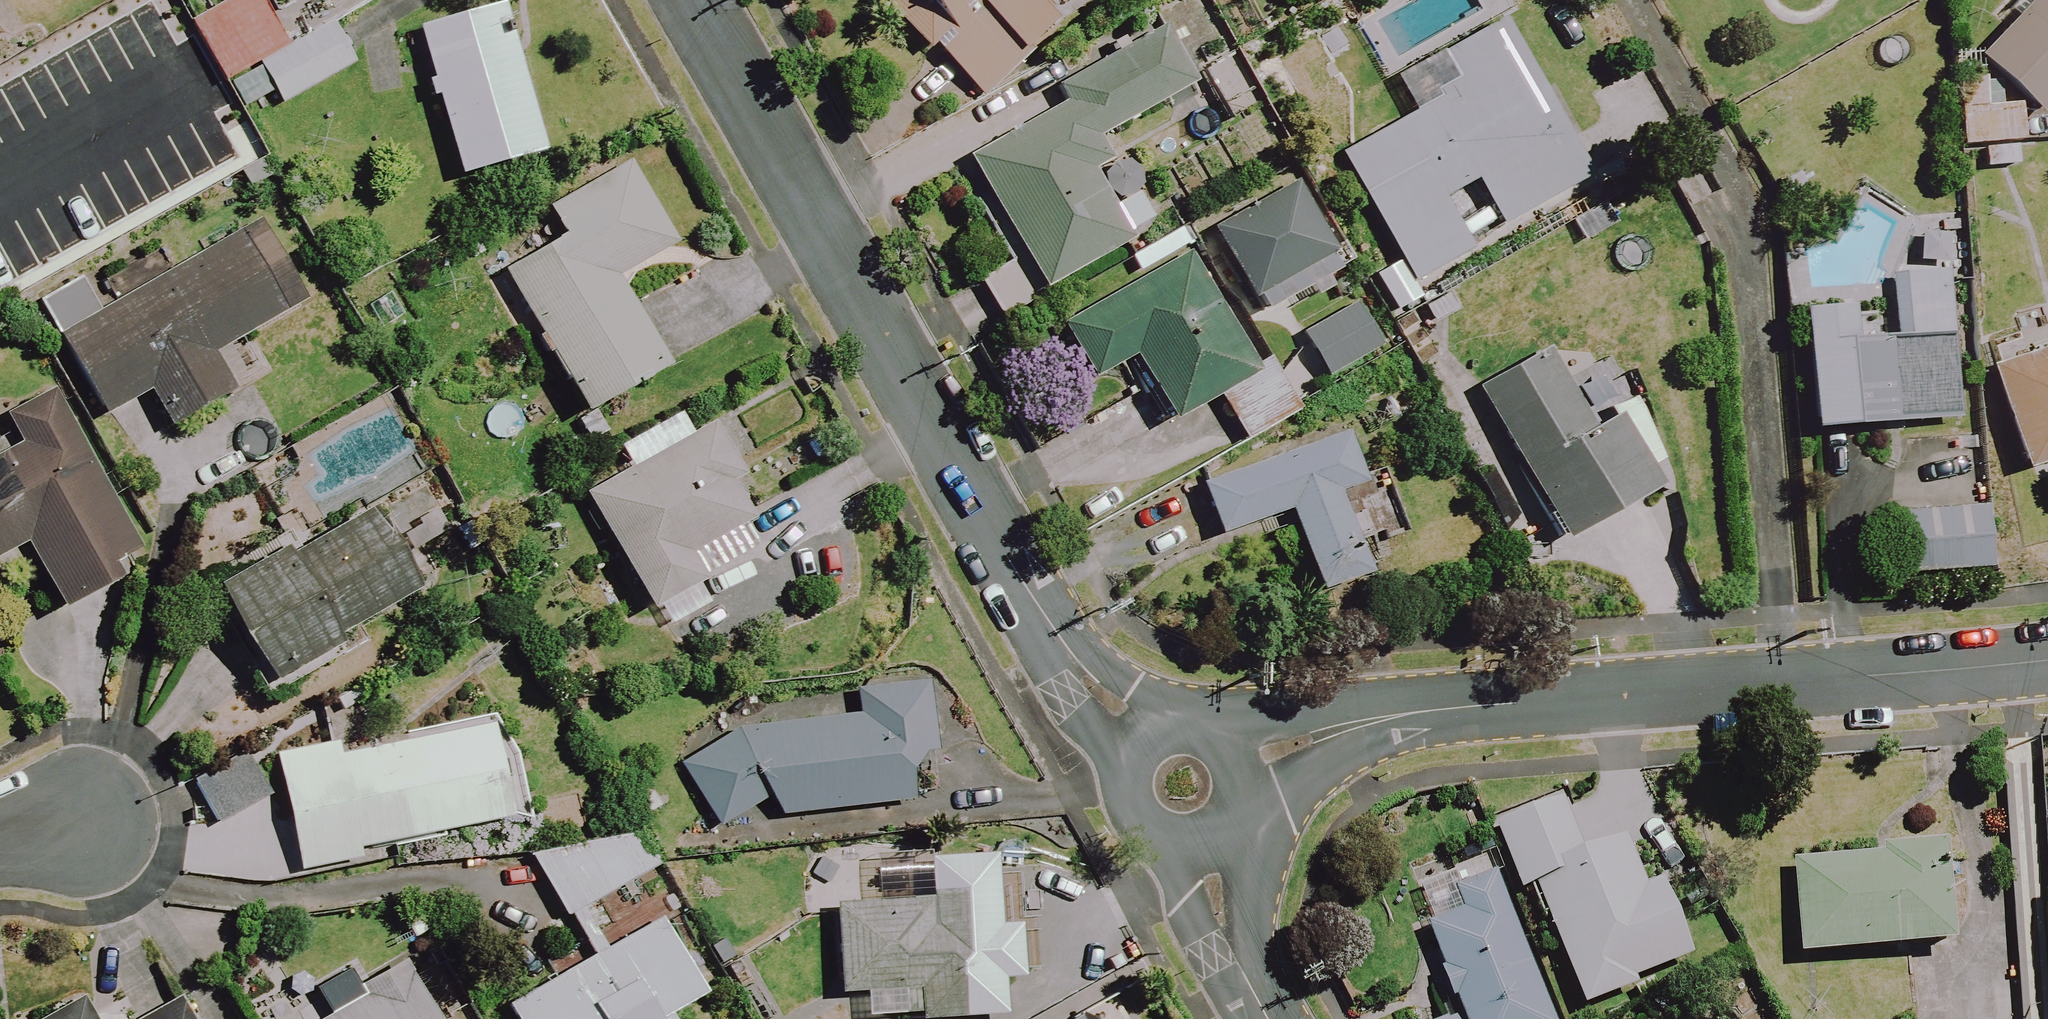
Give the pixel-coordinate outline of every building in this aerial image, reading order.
[(257,0),(233,0),(192,22),(224,82),(283,50),(257,0)] [(901,26),(923,5),(947,31),(930,46),(981,101),(1016,69),(1059,30),(1031,0),(877,0),(901,26)] [(1980,147),(1981,173),(2024,170),(2021,144),(2017,104),(2038,118),(2047,107),(2047,0),(2034,0),(1990,47),(1952,49),(1959,148),(1980,147)] [(504,6),(417,31),(430,78),(422,80),(428,103),(436,101),(458,180),(545,156),(504,6)] [(1587,181),(1501,24),(1443,55),(1461,89),(1340,155),(1411,285),(1469,253),(1441,201),(1475,182),(1500,228),(1587,181)] [(103,238),(94,223),(204,160),(167,95),(187,83),(162,38),(137,52),(123,27),(41,74),(49,89),(25,103),(78,196),(37,220),(61,262),(103,238)] [(353,65),(330,27),(259,70),(282,107),(353,65)] [(1188,89),(1157,33),(1051,92),(1060,109),(967,161),(1041,293),(1153,231),(1131,191),(1109,203),(1079,150),(1188,89)] [(671,245),(627,169),(548,215),(562,239),(502,274),(584,416),(665,370),(612,279),(671,245)] [(1343,272),(1294,185),(1209,233),(1257,320),(1343,272)] [(302,303),(258,225),(105,313),(84,275),(37,302),(105,420),(150,394),(169,428),(231,393),(209,356),(302,303)] [(1252,377),(1187,258),(1059,328),(1089,383),(1133,359),(1168,423),(1252,377)] [(1953,423),(1943,274),(1897,277),(1901,339),(1850,342),(1848,311),(1800,314),(1808,433),(1953,423)] [(1466,309),(1455,288),(1412,311),(1423,332),(1466,309)] [(1378,351),(1352,308),(1301,339),(1327,382),(1378,351)] [(1986,368),(2021,473),(2047,465),(2047,347),(1986,368)] [(1659,490),(1647,467),(1662,459),(1628,397),(1584,422),(1547,354),(1477,391),(1546,518),(1504,540),(1526,580),(1562,560),(1555,546),(1560,543),(1659,490)] [(50,393),(7,415),(22,444),(0,456),(0,560),(25,547),(60,613),(142,571),(50,393)] [(743,515),(762,504),(714,419),(578,497),(647,617),(763,551),(743,515)] [(1364,484),(1347,436),(1198,488),(1215,538),(1287,513),(1315,594),(1364,577),(1335,494),(1364,484)] [(416,593),(367,507),(215,593),(269,687),(340,646),(336,639),(416,593)] [(1984,571),(1979,510),(1899,516),(1904,577),(1984,571)] [(934,760),(925,683),(855,691),(857,710),(772,719),(680,762),(712,833),(770,805),(777,818),(910,803),(906,764),(934,760)] [(504,825),(486,722),(276,759),(296,873),(359,862),(357,850),(504,825)] [(246,751),(193,782),(221,829),(274,798),(260,774),(246,751)] [(1584,856),(1562,802),(1496,830),(1523,895),(1534,890),(1584,1011),(1633,991),(1630,985),(1690,961),(1659,886),(1643,893),(1621,841),(1584,856)] [(658,868),(633,823),(539,875),(563,919),(658,868)] [(1950,950),(1944,848),(1874,852),(1790,858),(1797,960),(1950,950)] [(992,855),(927,860),(930,900),(833,907),(840,996),(901,992),(903,1018),(961,1018),(1004,1016),(1001,979),(1021,978),(1017,927),(997,928),(992,855)] [(1504,901),(1429,929),(1462,1018),(1460,1018),(1548,1018),(1504,901)] [(660,923),(506,1008),(512,1018),(666,1018),(664,1015),(700,995),(660,923)] [(402,963),(318,1009),(323,1018),(433,1018),(402,963)] [(80,1001),(48,1018),(90,1018),(80,1001)] [(177,1004),(150,1018),(185,1018),(177,1004)]
